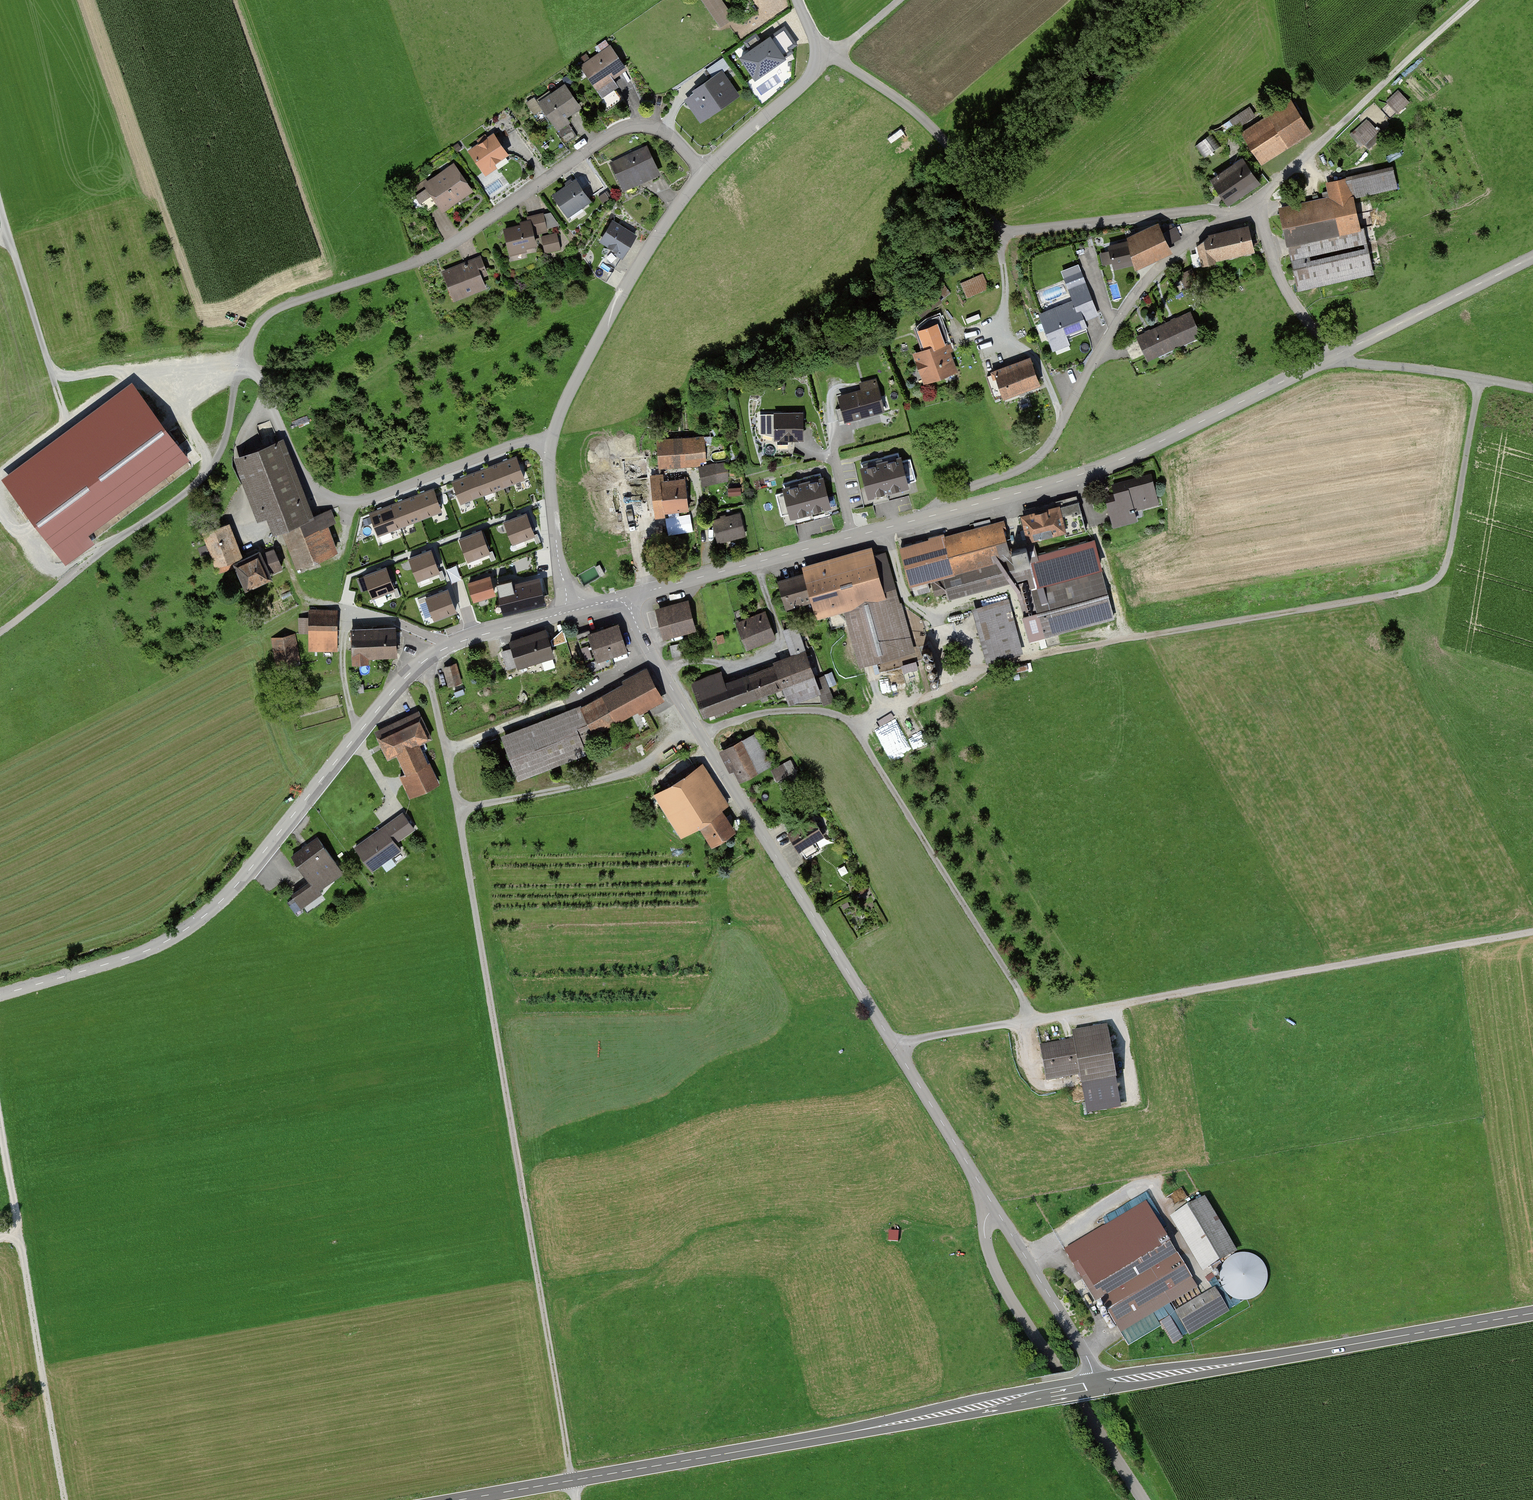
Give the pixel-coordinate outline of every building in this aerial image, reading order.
[(720,29),(734,19),(720,0),(700,0),(720,29)] [(773,29),(745,50),(760,71),(797,43),(785,27),(776,34),(773,29)] [(610,42),(580,64),(598,88),(627,66),(610,42)] [(725,72),(686,98),(702,122),(741,97),(725,72)] [(565,80),(538,99),(556,125),(583,106),(565,80)] [(1408,101),(1399,92),(1388,103),(1397,112),(1408,101)] [(533,95),(525,100),(533,112),(541,106),(533,95)] [(1245,137),(1257,158),(1308,127),(1294,104),(1270,118),(1272,121),(1245,137)] [(1253,117),(1247,109),(1231,120),(1237,129),(1253,117)] [(1377,132),(1368,122),(1355,133),(1364,143),(1377,132)] [(567,123),(556,130),(565,143),(576,135),(567,123)] [(495,128),(468,147),(485,172),(513,152),(495,128)] [(1211,134),(1195,145),(1204,158),(1220,146),(1211,134)] [(647,143),(610,161),(623,188),(660,169),(647,143)] [(455,160),(425,180),(444,208),(473,188),(455,160)] [(1219,177),(1212,181),(1227,203),(1258,182),(1244,160),(1231,169),(1230,167),(1218,174),(1219,177)] [(1393,187),(1389,169),(1328,184),(1330,191),(1322,192),(1325,204),(1282,214),(1287,238),(1299,235),(1303,250),(1290,253),(1298,289),(1372,272),(1362,228),(1358,228),(1351,197),(1393,187)] [(576,176),(552,193),(566,213),(591,196),(576,176)] [(427,185),(415,193),(420,200),(431,192),(427,185)] [(604,190),(598,195),(603,202),(609,198),(604,190)] [(636,232),(612,217),(602,234),(626,249),(636,232)] [(531,218),(503,225),(509,252),(537,246),(531,218)] [(1249,227),(1209,236),(1198,245),(1203,265),(1215,262),(1215,258),(1254,249),(1249,227)] [(1130,241),(1109,247),(1114,267),(1135,261),(1136,263),(1167,248),(1160,230),(1131,243),(1130,241)] [(542,234),(545,251),(561,249),(559,232),(542,234)] [(474,256),(443,269),(455,299),(487,286),(474,256)] [(1199,283),(1192,269),(1179,276),(1186,289),(1199,283)] [(986,273),(962,280),(966,295),(990,289),(986,273)] [(1069,288),(1084,282),(1080,273),(1065,278),(1069,288)] [(921,314),(953,294),(945,283),(914,304),(921,314)] [(1075,302),(1040,315),(1050,339),(1085,325),(1083,319),(1086,318),(1084,312),(1094,308),(1085,285),(1070,290),(1075,302)] [(1193,311),(1166,324),(1178,347),(1205,334),(1193,311)] [(1166,324),(1140,338),(1151,360),(1178,347),(1166,324)] [(958,376),(946,344),(912,357),(924,389),(958,376)] [(1030,360),(987,376),(995,397),(1002,395),(1002,397),(1039,383),(1030,360)] [(5,475),(66,556),(192,462),(131,381),(5,475)] [(880,382),(839,395),(847,420),(887,408),(880,382)] [(801,409),(770,412),(772,440),(803,437),(801,409)] [(706,437),(659,440),(660,465),(708,462),(706,437)] [(241,454),(267,522),(305,507),(278,439),(241,454)] [(907,450),(862,461),(873,505),(918,493),(907,450)] [(515,457),(495,465),(503,486),(524,478),(515,457)] [(729,462),(700,463),(701,483),(730,481),(729,462)] [(495,465),(474,474),(482,494),(503,486),(495,465)] [(774,480),(784,522),(834,510),(825,468),(774,480)] [(1154,471),(1112,483),(1122,515),(1163,503),(1154,471)] [(474,473),(453,481),(461,502),(482,493),(474,473)] [(665,476),(604,484),(610,523),(670,515),(665,476)] [(684,478),(669,480),(673,510),(688,508),(684,478)] [(432,489),(412,497),(420,517),(441,509),(432,489)] [(412,497),(391,505),(399,525),(420,517),(412,497)] [(1066,501),(1027,513),(1035,539),(1074,527),(1076,534),(1092,529),(1086,509),(1088,508),(1085,498),(1067,503),(1066,501)] [(390,505),(370,513),(378,534),(399,526),(390,505)] [(324,513),(284,530),(302,571),(342,553),(324,513)] [(526,513),(505,521),(513,542),(534,534),(526,513)] [(742,513),(713,520),(719,541),(747,534),(742,513)] [(1007,517),(951,533),(962,569),(1018,553),(1007,517)] [(245,556),(229,521),(203,533),(218,568),(245,556)] [(481,531),(460,539),(468,559),(489,551),(481,531)] [(951,533),(902,548),(913,583),(960,569),(951,533)] [(810,570),(780,578),(788,606),(815,599),(821,617),(848,609),(863,664),(920,648),(891,549),(880,552),(877,544),(808,563),(810,570)] [(431,550),(410,558),(419,579),(439,571),(431,550)] [(266,553),(239,566),(249,590),(277,578),(266,553)] [(1014,557),(943,576),(949,598),(1020,579),(1014,557)] [(385,567),(365,575),(373,596),(394,588),(385,567)] [(1104,574),(1033,591),(1043,634),(1115,617),(1104,574)] [(489,577),(469,583),(474,600),(494,593),(489,577)] [(538,579),(498,589),(503,611),(543,602),(538,579)] [(447,590),(427,598),(435,618),(455,610),(447,590)] [(1008,598),(974,609),(991,659),(1025,648),(1008,598)] [(693,600),(659,609),(666,635),(700,626),(693,600)] [(766,610),(737,622),(748,648),(777,635),(766,610)] [(339,612),(310,611),(308,651),(337,652),(339,612)] [(622,626),(621,624),(590,634),(589,630),(577,634),(587,663),(601,659),(602,662),(631,652),(622,626)] [(395,628),(354,630),(355,659),(396,657),(395,628)] [(516,646),(504,649),(509,668),(521,665),(521,667),(557,657),(549,628),(514,637),(516,646)] [(277,660),(300,657),(297,633),(274,636),(277,660)] [(810,650),(778,661),(792,702),(825,691),(810,650)] [(911,693),(926,689),(920,662),(905,665),(911,693)] [(464,682),(459,663),(445,667),(450,686),(464,682)] [(775,666),(731,682),(739,705),(783,689),(775,666)] [(648,668),(584,704),(600,731),(663,696),(648,668)] [(726,675),(693,686),(704,716),(736,705),(726,675)] [(580,708),(502,736),(517,778),(595,750),(580,708)] [(422,711),(374,733),(385,759),(434,737),(422,711)] [(877,732),(891,761),(913,750),(899,721),(877,732)] [(761,733),(727,748),(741,780),(775,766),(761,733)] [(786,742),(778,746),(783,759),(792,756),(786,742)] [(424,746),(399,756),(416,794),(440,783),(424,746)] [(777,765),(785,781),(800,773),(792,757),(777,765)] [(730,805),(705,763),(656,791),(681,833),(730,805)] [(699,827),(712,845),(737,827),(724,809),(699,827)] [(414,827),(403,811),(385,824),(396,840),(414,827)] [(818,816),(788,832),(798,850),(828,835),(818,816)] [(385,824),(354,846),(372,870),(402,849),(385,824)] [(319,836),(292,856),(315,889),(342,869),(319,836)] [(309,881),(291,893),(302,907),(319,895),(309,881)] [(1111,1022),(1075,1030),(1087,1083),(1123,1075),(1111,1022)] [(1074,1038),(1041,1045),(1048,1079),(1081,1073),(1074,1038)] [(1208,1197),(1173,1217),(1206,1272),(1240,1251),(1208,1197)] [(1152,1204),(1067,1251),(1117,1342),(1202,1295),(1152,1204)] [(1225,1284),(1218,1288),(1230,1309),(1273,1283),(1252,1247),(1215,1269),(1225,1284)] [(1218,1289),(1179,1312),(1193,1336),(1233,1313),(1218,1289)]
